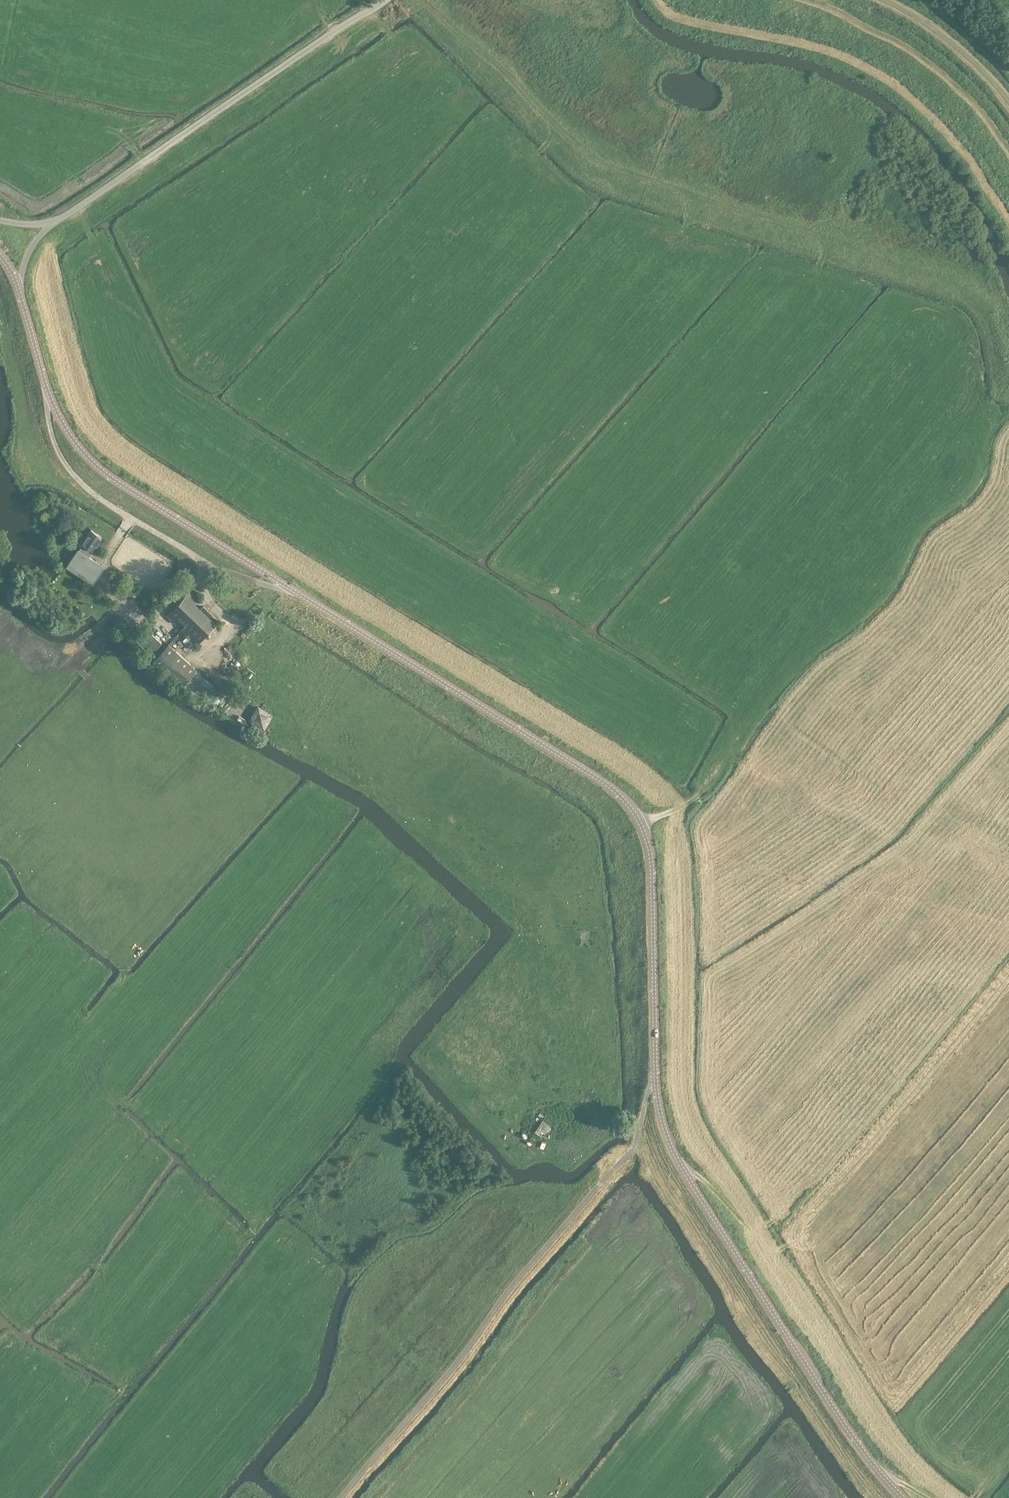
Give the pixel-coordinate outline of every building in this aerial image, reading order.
[(82,545),(92,551),(93,552),(98,545),(96,544),(102,536),(91,529),(81,544),(82,545)] [(92,551),(82,545),(79,550),(77,549),(70,560),(66,567),(92,584),(103,567),(99,563),(90,558),(88,557),(92,551)] [(194,603),(199,598),(189,589),(166,615),(175,623),(179,619),(185,625),(181,629),(197,644),(216,623),(218,621),(203,606),(200,609),(194,603)] [(151,654),(161,642),(145,628),(135,639),(151,654)] [(195,670),(168,644),(154,660),(181,686),(195,670)] [(256,706),(250,720),(265,726),(270,712),(256,706)] [(553,1125),(556,1121),(548,1114),(544,1119),(553,1125)] [(543,1120),(534,1130),(540,1136),(549,1126),(543,1120)]
